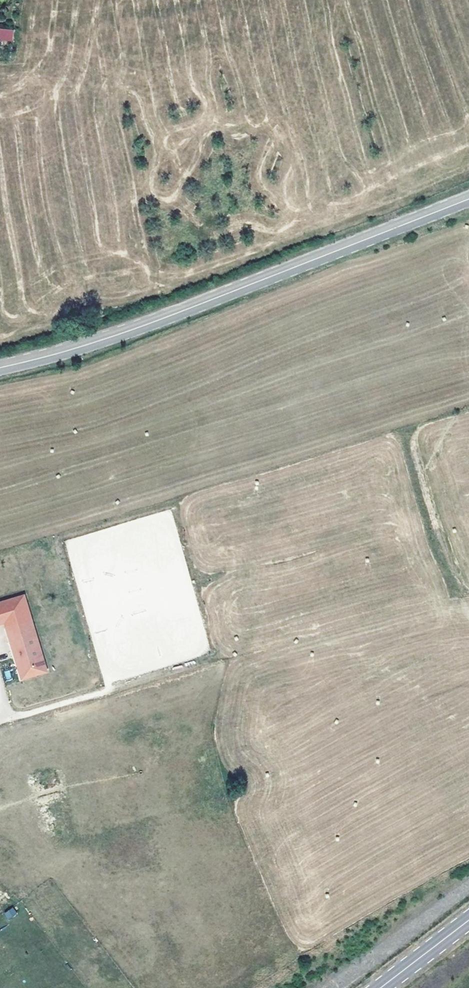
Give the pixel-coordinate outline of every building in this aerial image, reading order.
[(22,678),(47,670),(31,619),(24,595),(0,602),(0,623),(5,621),(6,626),(22,678)] [(8,920),(17,913),(13,907),(4,913),(8,920)]
